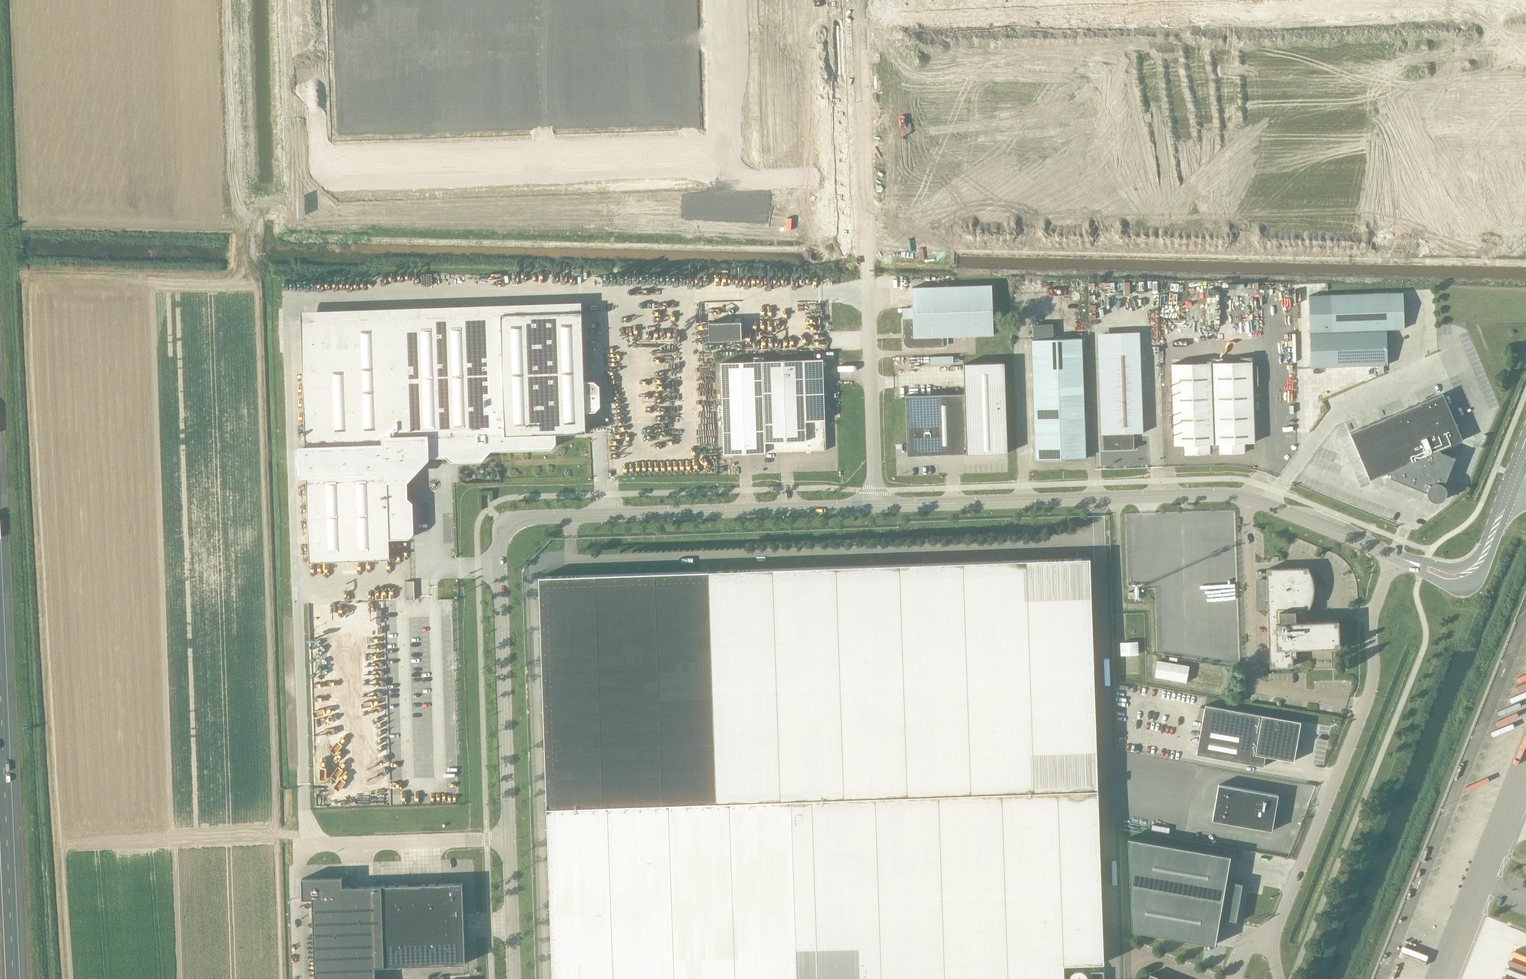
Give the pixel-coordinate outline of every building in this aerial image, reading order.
[(333,146),(676,134),(675,104),(705,103),(702,0),(329,0),(333,146)] [(639,280),(639,288),(662,287),(662,279),(639,280)] [(1150,302),(1158,302),(1157,282),(1150,282),(1150,302)] [(911,347),(944,346),(943,336),(993,335),(992,285),(912,287),(913,317),(903,318),(904,340),(904,342),(905,344),(906,345),(908,347),(909,347),(911,347)] [(1173,298),(1172,285),(1162,285),(1163,298),(1173,298)] [(1402,292),(1309,295),(1311,367),(1387,365),(1386,329),(1404,329),(1402,292)] [(309,562),(390,559),(389,539),(409,538),(414,533),(413,502),(408,497),(407,468),(416,458),(446,457),(451,462),(481,461),(491,450),(551,449),(556,443),(556,433),(586,432),(585,411),(595,410),(600,405),(599,385),(594,380),(584,380),(582,312),(301,321),(305,448),(300,448),(298,451),(298,472),(301,474),(306,474),(309,562)] [(702,334),(738,332),(738,322),(702,324),(702,334)] [(1174,334),(1178,342),(1184,338),(1180,331),(1174,334)] [(1082,338),(1032,339),(1036,459),(1086,458),(1082,338)] [(1103,434),(1103,450),(1134,449),(1133,433),(1143,433),(1140,347),(1098,348),(1101,434),(1103,434)] [(929,365),(938,365),(938,382),(948,382),(948,381),(960,380),(960,358),(929,358),(929,365)] [(825,420),(824,420),(822,359),(721,362),(724,453),(764,451),(764,452),(765,452),(765,451),(825,449),(824,420),(825,420)] [(708,380),(708,361),(662,362),(662,381),(708,380)] [(1252,361),(1171,364),(1174,444),(1184,444),(1185,454),(1210,453),(1210,450),(1219,450),(1219,453),(1245,452),(1244,442),(1255,442),(1252,361)] [(934,455),(966,453),(967,454),(1007,453),(1004,362),(963,363),(964,393),(905,396),(907,448),(907,451),(909,451),(912,454),(912,456),(924,455),(923,455),(929,455),(934,455)] [(903,372),(901,380),(910,382),(912,374),(903,372)] [(1350,433),(1370,479),(1389,471),(1390,475),(1389,477),(1425,492),(1427,492),(1427,494),(1428,496),(1429,498),(1431,500),(1433,501),(1436,502),(1438,502),(1440,501),(1443,500),(1444,498),(1446,496),(1446,493),(1446,491),(1446,489),(1445,486),(1443,485),(1444,484),(1455,458),(1440,452),(1440,450),(1462,440),(1442,393),(1350,433)] [(1264,402),(1265,423),(1274,422),(1273,401),(1264,402)] [(1319,401),(1314,403),(1319,414),(1324,411),(1319,401)] [(1063,964),(1103,963),(1090,558),(708,571),(539,577),(552,978),(1064,978),(1063,964)] [(1294,609),(1308,608),(1310,606),(1310,604),(1311,603),(1312,601),(1312,598),(1313,596),(1313,594),(1313,593),(1313,590),(1313,588),(1313,585),(1313,582),(1312,580),(1312,578),(1311,575),(1310,573),(1310,572),(1309,570),(1307,567),(1266,569),(1267,580),(1257,580),(1258,610),(1268,610),(1270,667),(1292,666),(1292,656),(1296,656),(1295,648),(1339,647),(1338,620),(1295,622),(1295,621),(1295,619),(1301,619),(1301,611),(1295,611),(1295,610),(1294,610),(1294,609)] [(404,590),(386,591),(386,599),(405,598),(404,590)] [(1121,655),(1138,654),(1137,642),(1121,642),(1121,655)] [(1157,660),(1155,676),(1186,682),(1189,666),(1157,660)] [(1205,705),(1196,754),(1263,766),(1265,756),(1294,760),(1300,721),(1262,714),(1262,715),(1205,705)] [(1278,794),(1218,784),(1212,820),(1272,830),(1278,794)] [(1241,888),(1242,883),(1228,881),(1228,882),(1225,881),(1230,856),(1127,838),(1132,930),(1214,944),(1219,920),(1235,923),(1236,917),(1240,909),(1238,908),(1240,898),(1244,889),(1241,888)] [(462,883),(342,887),(342,877),(329,877),(329,875),(324,876),(324,878),(301,878),(302,899),(312,899),(315,978),(375,978),(375,966),(465,963),(462,883)] [(1426,971),(1418,964),(1415,958),(1410,956),(1419,953),(1421,947),(1404,954),(1401,958),(1398,956),(1394,960),(1384,964),(1382,970),(1378,968),(1376,974),(1382,972),(1380,976),(1385,978),(1388,969),(1391,968),(1387,978),(1423,978),(1426,971)] [(1079,970),(1075,971),(1072,973),(1070,976),(1070,978),(1088,978),(1088,977),(1087,974),(1085,972),(1082,970),(1079,970)]
